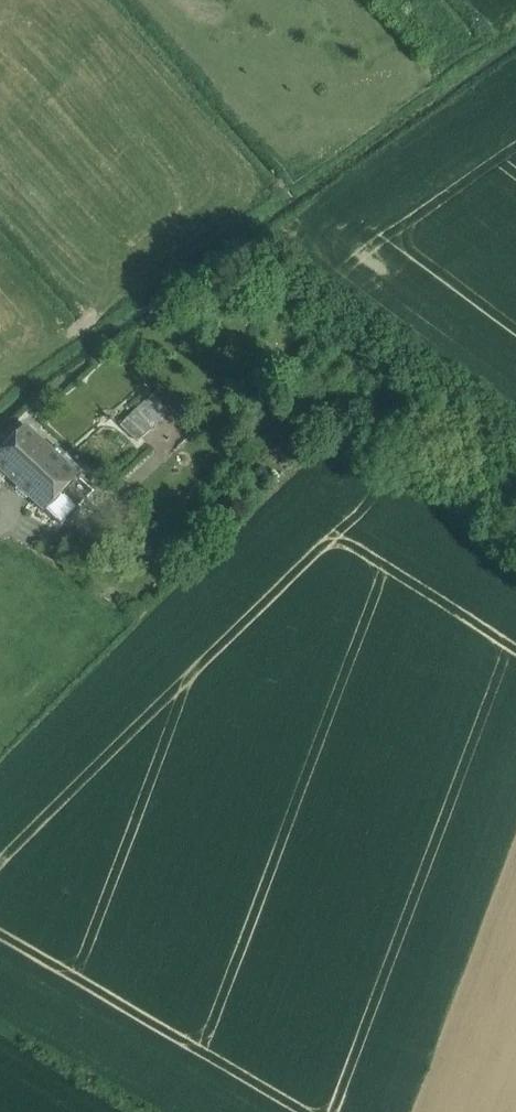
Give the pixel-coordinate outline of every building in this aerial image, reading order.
[(180,403),(165,386),(157,394),(172,410),(180,403)] [(153,394),(126,420),(142,437),(170,412),(153,394)] [(142,437),(126,420),(120,425),(138,441),(142,437)] [(26,428),(0,455),(0,466),(8,474),(44,508),(61,490),(76,474),(59,458),(63,455),(56,448),(53,452),(26,428)] [(127,442),(120,435),(114,442),(122,448),(127,442)] [(8,474),(0,466),(0,483),(8,474)] [(79,506),(61,490),(44,508),(62,524),(79,506)] [(77,556),(64,547),(54,559),(67,568),(77,556)] [(183,566),(170,555),(162,565),(175,576),(183,566)]
